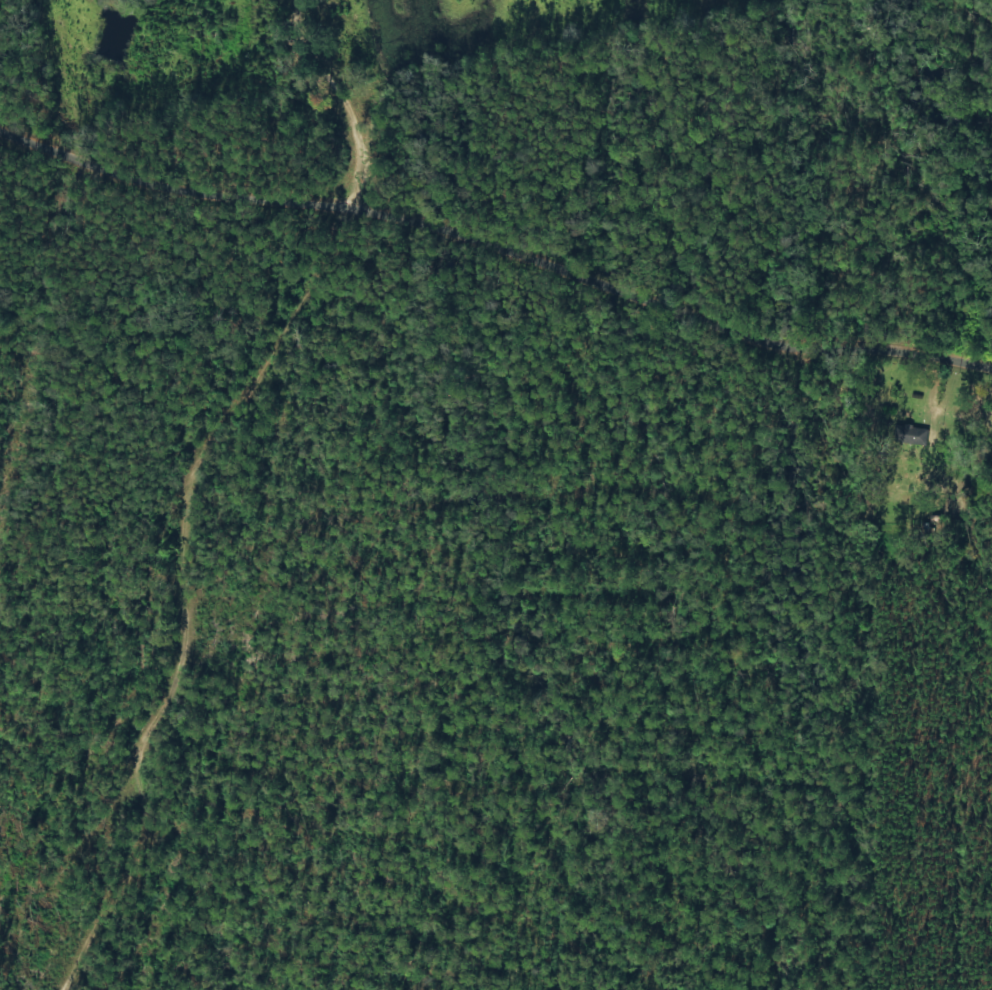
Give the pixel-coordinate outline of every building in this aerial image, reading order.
[(925,426),(893,425),(892,441),(925,443),(925,426)]
